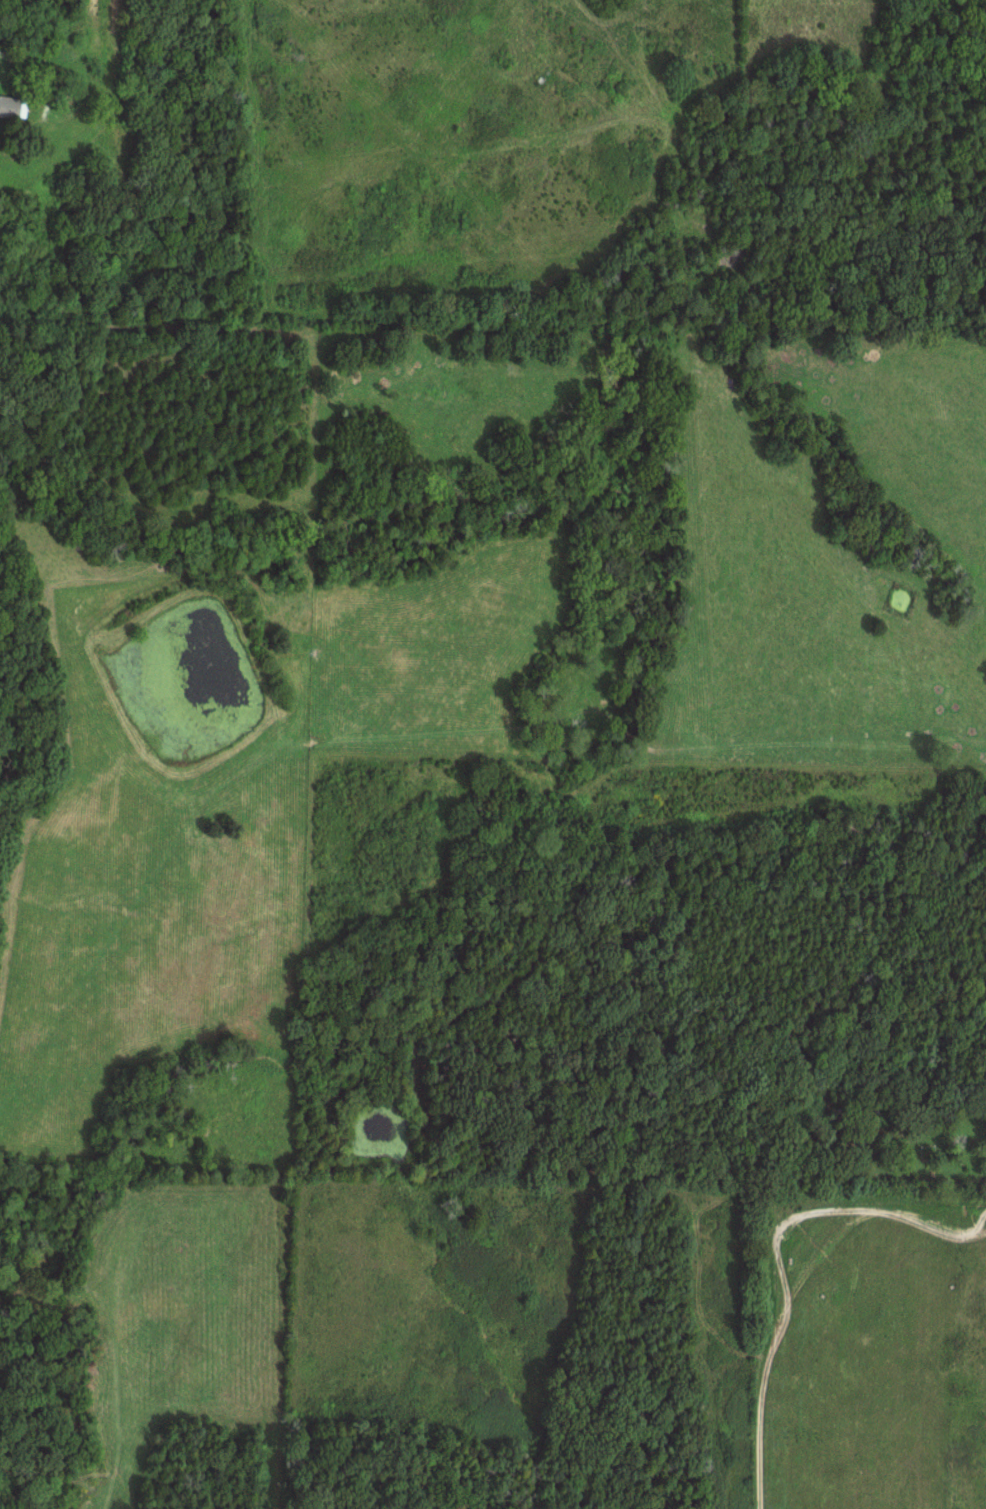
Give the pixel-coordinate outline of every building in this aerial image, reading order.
[(0,96),(0,115),(28,115),(28,96),(0,96)]
